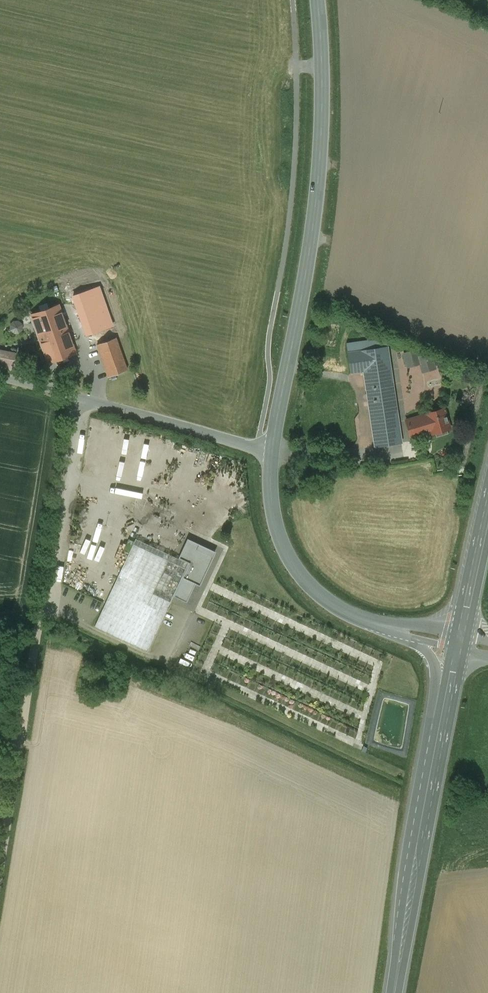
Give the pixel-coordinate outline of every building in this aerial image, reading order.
[(112,328),(102,299),(83,306),(94,335),(112,328)] [(58,306),(32,315),(39,335),(65,326),(58,306)] [(10,331),(22,331),(22,319),(10,319),(10,331)] [(65,326),(39,335),(49,361),(75,352),(65,326)] [(116,338),(97,344),(108,376),(127,370),(116,338)] [(388,345),(348,351),(351,372),(365,370),(375,446),(401,442),(388,345)] [(414,349),(402,353),(407,366),(419,362),(417,355),(414,349)] [(0,350),(0,367),(12,369),(15,353),(0,350)] [(429,351),(417,355),(419,362),(422,370),(434,366),(429,351)] [(444,408),(427,413),(432,431),(432,433),(435,432),(447,429),(449,428),(444,408)] [(427,414),(406,420),(411,437),(432,431),(427,414)] [(186,568),(173,596),(187,602),(196,584),(199,585),(215,552),(188,540),(177,564),(186,568)] [(177,564),(133,544),(95,626),(147,651),(173,596),(186,568),(177,564)]
